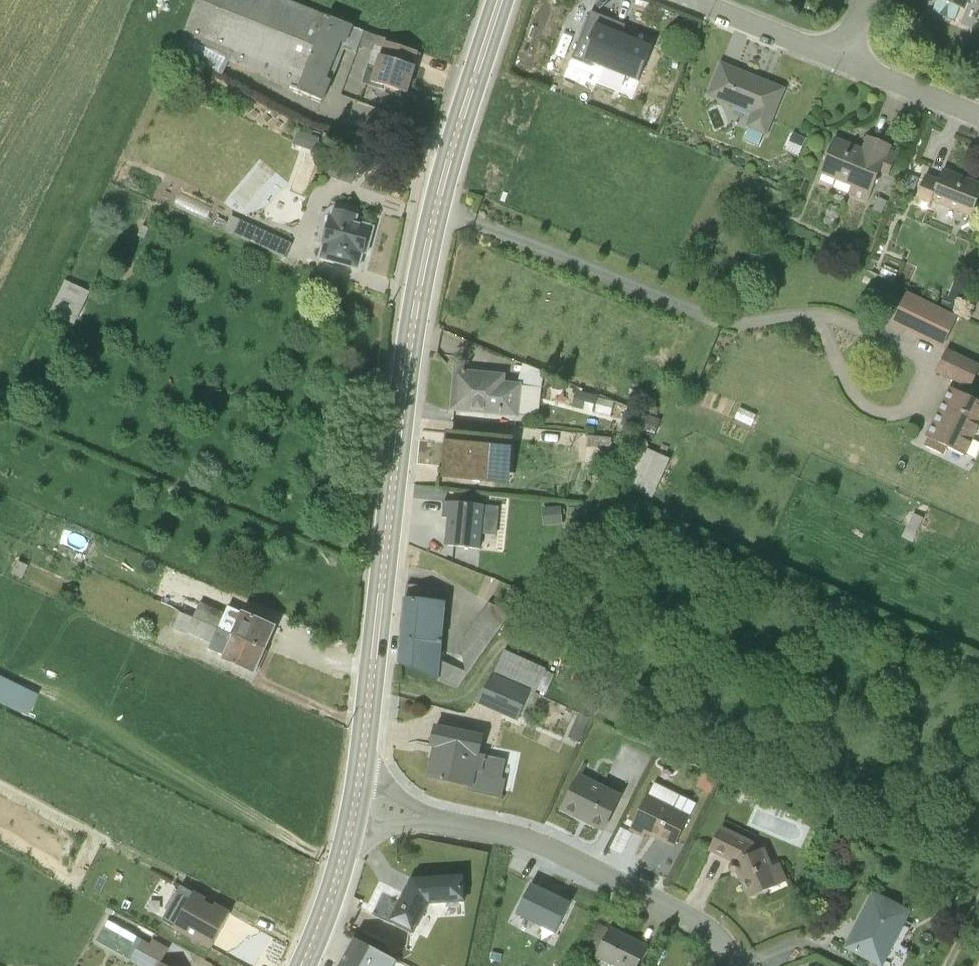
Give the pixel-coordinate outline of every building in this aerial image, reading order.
[(285,0),(195,0),(176,45),(239,86),(247,69),(325,100),(351,25),(285,0)] [(963,10),(967,0),(939,0),(963,10)] [(573,61),(588,65),(634,84),(647,50),(634,45),(635,42),(626,39),(631,28),(603,16),(598,29),(587,25),(573,61)] [(419,52),(368,32),(362,48),(379,55),(413,68),(419,52)] [(379,55),(371,83),(408,94),(416,68),(413,68),(379,55)] [(785,88),(719,61),(705,96),(749,114),(744,127),(766,136),(785,88)] [(318,139),(296,130),(291,144),(313,153),(318,139)] [(867,202),(880,173),(887,176),(896,153),(889,151),(891,147),(866,137),(861,148),(834,137),(818,174),(851,187),(847,194),(867,202)] [(978,198),(978,185),(944,171),(940,181),(925,176),(914,203),(929,209),(931,203),(971,218),(978,198)] [(357,272),(371,227),(357,223),(359,217),(332,209),(317,259),(357,272)] [(291,244),(232,216),(225,230),(284,259),(291,244)] [(68,277),(56,305),(81,316),(93,288),(68,277)] [(967,294),(954,288),(947,302),(960,309),(967,294)] [(956,320),(905,296),(893,323),(943,347),(956,320)] [(971,302),(967,317),(978,318),(978,305),(971,302)] [(947,351),(937,373),(969,389),(978,369),(978,366),(947,351)] [(453,370),(449,412),(518,418),(521,384),(505,382),(506,374),(453,370)] [(577,388),(575,404),(597,407),(599,390),(577,388)] [(966,456),(978,428),(978,404),(949,390),(927,437),(966,456)] [(512,438),(445,432),(440,479),(508,485),(512,438)] [(655,493),(673,453),(648,442),(630,482),(655,493)] [(478,552),(484,506),(443,501),(441,520),(447,521),(444,547),(478,552)] [(216,582),(214,592),(233,597),(235,588),(216,582)] [(444,602),(405,599),(402,634),(441,643),(444,602)] [(180,612),(173,629),(207,643),(221,609),(202,601),(195,618),(180,612)] [(502,617),(483,606),(447,668),(466,679),(502,617)] [(254,676),(275,628),(228,608),(218,628),(234,636),(223,662),(254,676)] [(402,634),(399,665),(438,681),(441,643),(402,634)] [(504,652),(476,703),(516,721),(530,690),(536,693),(546,669),(504,652)] [(26,715),(37,694),(0,676),(0,702),(26,715)] [(483,735),(434,725),(429,748),(432,749),(426,779),(469,788),(468,793),(502,799),(506,780),(501,779),(506,760),(479,755),(483,735)] [(623,796),(579,775),(559,811),(603,832),(623,796)] [(689,817),(647,795),(629,831),(643,838),(646,834),(673,848),(689,817)] [(732,864),(730,866),(729,870),(730,872),(733,874),(737,876),(748,900),(787,882),(779,864),(772,867),(763,848),(757,851),(753,842),(720,826),(709,852),(732,864)] [(414,936),(429,905),(467,903),(465,875),(411,878),(388,922),(414,936)] [(515,911),(556,930),(570,901),(529,880),(515,911)] [(228,910),(189,891),(171,926),(211,945),(228,910)] [(911,911),(872,892),(843,948),(878,965),(883,965),(911,911)] [(107,920),(94,941),(126,959),(138,938),(107,920)] [(610,928),(594,957),(612,965),(638,965),(648,947),(610,928)] [(138,938),(126,959),(138,965),(155,965),(163,952),(138,938)] [(348,950),(339,965),(377,965),(348,950)]
